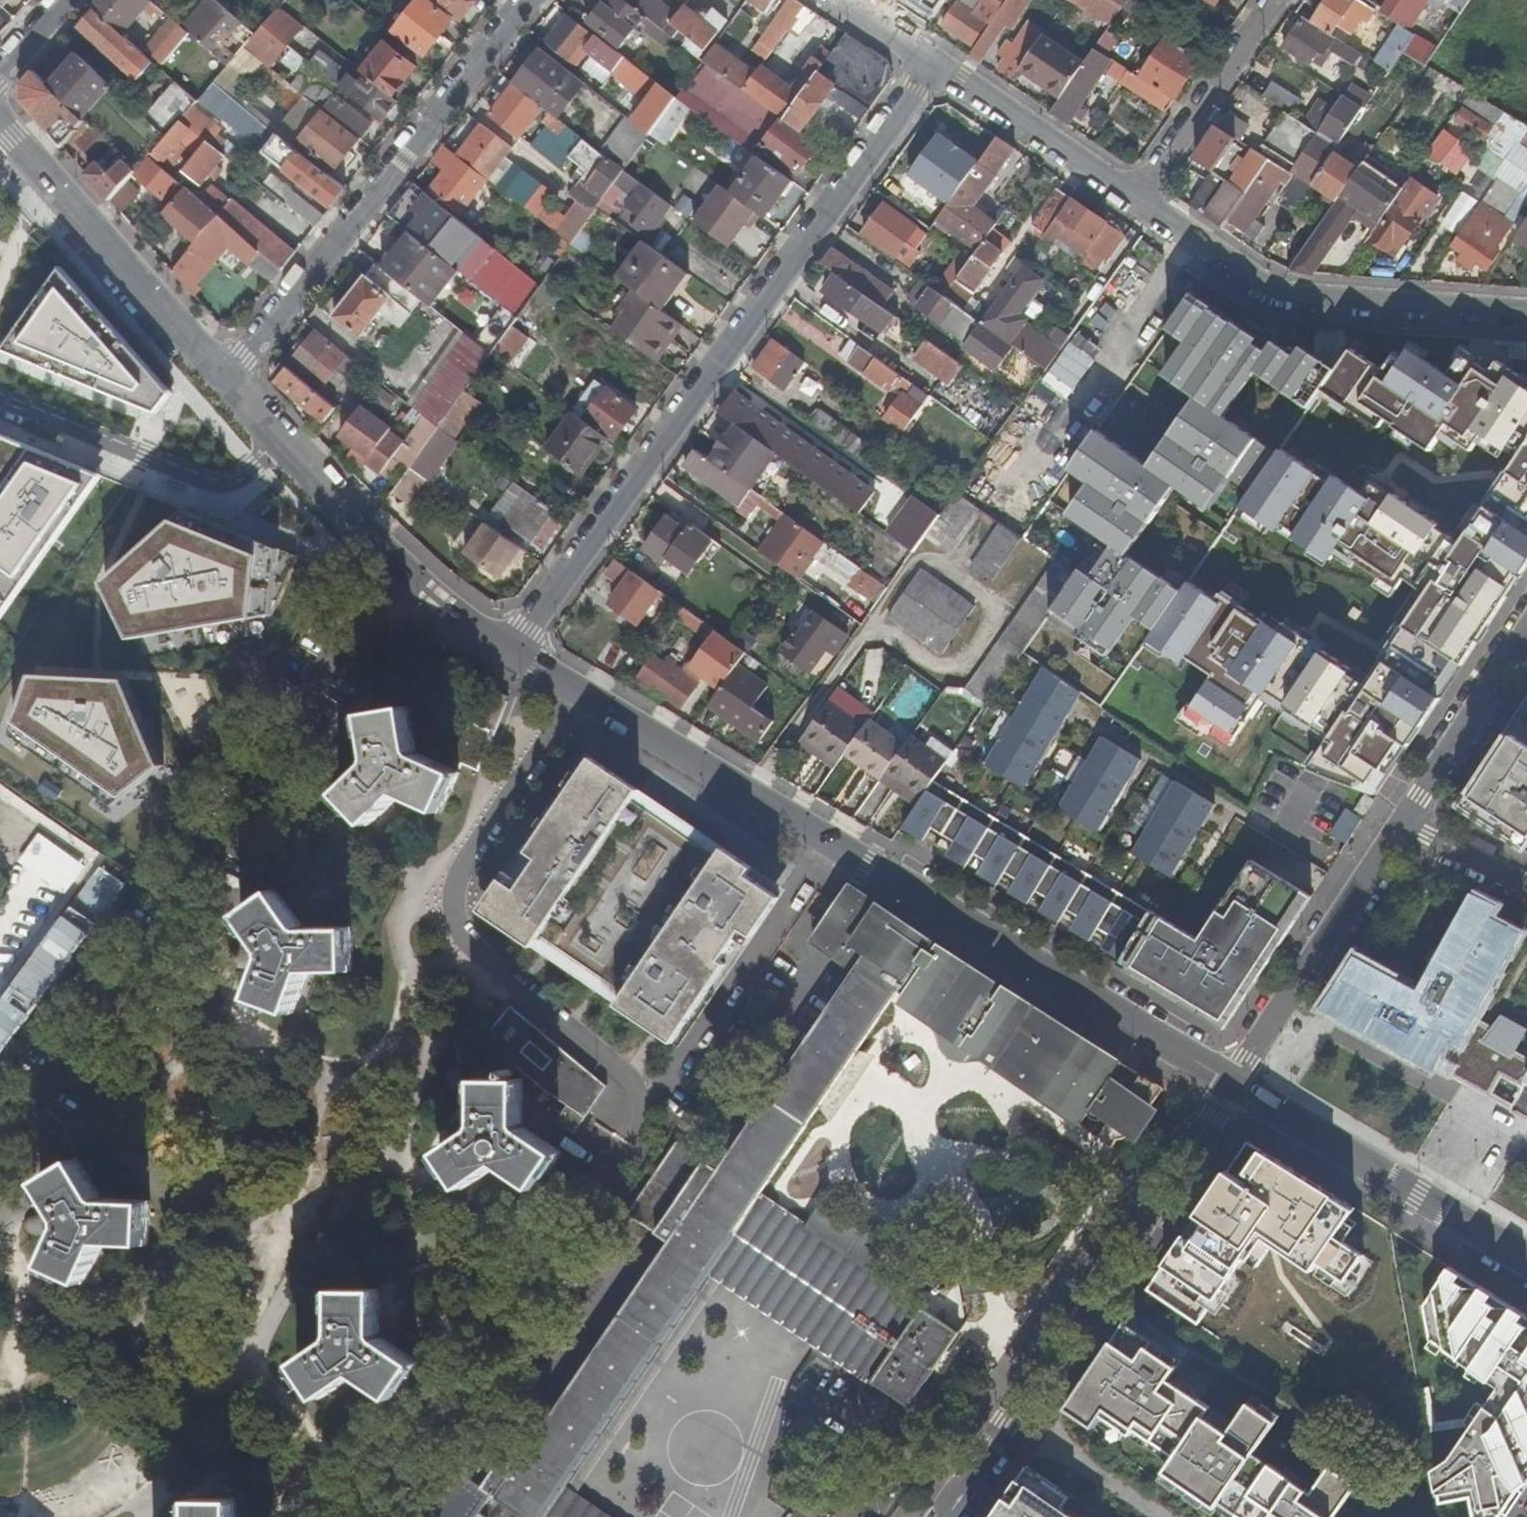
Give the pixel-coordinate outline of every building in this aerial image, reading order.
[(2,8),(9,0),(0,0),(0,6),(2,8)] [(90,6),(94,9),(118,31),(145,0),(96,0),(90,6)] [(393,33),(424,58),(454,19),(431,0),(418,0),(393,33)] [(462,19),(477,0),(438,0),(462,19)] [(663,30),(625,0),(604,0),(597,8),(593,5),(590,5),(584,14),(585,18),(621,47),(642,21),(647,25),(645,28),(657,38),(663,30)] [(663,30),(669,22),(683,5),(687,1),(688,0),(681,0),(672,11),(657,0),(625,0),(663,30)] [(764,5),(769,9),(775,0),(757,0),(759,1),(764,5)] [(780,40),(805,5),(797,0),(788,0),(766,30),(780,40)] [(926,28),(946,0),(884,0),(926,28)] [(987,22),(989,24),(994,17),(999,10),(985,0),(983,0),(974,13),(987,22)] [(1001,7),(1017,17),(1029,0),(1028,0),(1006,0),(1001,7)] [(1110,25),(1122,8),(1109,0),(1071,0),(1110,25)] [(1152,0),(1126,0),(1122,8),(1140,19),(1152,0)] [(1313,23),(1332,35),(1338,24),(1353,34),(1359,24),(1362,20),(1365,22),(1367,23),(1375,11),(1374,10),(1369,7),(1357,0),(1328,0),(1313,23)] [(1383,9),(1377,5),(1374,10),(1375,11),(1398,25),(1408,31),(1426,2),(1438,10),(1442,4),(1437,0),(1389,0),(1383,9)] [(1442,4),(1459,14),(1469,0),(1453,0),(1451,3),(1447,0),(1444,0),(1442,4)] [(764,5),(759,1),(756,6),(761,10),(764,5)] [(189,35),(213,56),(243,23),(219,2),(189,35)] [(987,22),(974,13),(956,2),(940,26),(970,46),(987,22)] [(683,5),(669,22),(704,50),(727,21),(713,10),(704,22),(683,5)] [(766,79),(815,13),(805,5),(780,40),(771,51),(757,72),(760,74),(747,92),(784,118),(823,64),(815,58),(788,95),(766,79)] [(304,26),(280,7),(262,27),(287,47),(304,26)] [(118,31),(94,9),(78,27),(130,73),(145,56),(133,45),(129,41),(118,31)] [(606,43),(580,23),(578,25),(566,17),(546,43),(573,65),(591,42),(601,50),(606,43)] [(1001,41),(1010,28),(994,17),(989,24),(973,48),(983,55),(977,63),(979,64),(996,38),(1001,41)] [(1354,65),(1361,54),(1332,35),(1313,23),(1303,17),(1282,48),(1307,65),(1310,61),(1316,51),(1321,54),(1326,47),(1333,52),(1354,65)] [(8,25),(0,18),(0,35),(8,25)] [(189,35),(172,20),(145,51),(162,66),(189,35)] [(1373,61),(1389,71),(1402,52),(1414,34),(1408,31),(1398,25),(1373,61)] [(287,47),(262,27),(256,34),(244,48),(268,67),(287,47)] [(1107,55),(1117,38),(1102,29),(1092,47),(1107,55)] [(780,40),(766,30),(758,42),(771,51),(780,40)] [(1012,79),(1038,40),(1024,32),(1010,52),(1006,50),(1004,52),(1002,51),(999,55),(1005,59),(998,70),(1012,79)] [(833,99),(863,120),(893,79),(890,64),(845,33),(823,64),(784,118),(783,120),(801,133),(828,95),(833,99)] [(1414,34),(1402,52),(1425,66),(1437,47),(1414,34)] [(1020,69),(1062,97),(1083,65),(1042,37),(1020,69)] [(1173,100),(1202,59),(1168,37),(1139,78),(1173,100)] [(385,43),(362,73),(367,77),(393,98),(417,67),(385,43)] [(606,43),(601,50),(599,52),(608,61),(609,59),(618,66),(624,57),(606,43)] [(755,74),(715,44),(702,62),(742,91),(755,74)] [(1316,51),(1310,61),(1322,68),(1333,52),(1326,47),(1321,54),(1316,51)] [(293,74),(303,58),(286,48),(276,65),(293,74)] [(983,55),(973,48),(967,56),(977,63),(983,55)] [(550,113),(558,120),(586,84),(542,49),(514,85),(543,108),(550,113)] [(1081,104),(1111,60),(1094,49),(1083,65),(1062,97),(1060,100),(1051,113),(1068,124),(1075,114),(1083,119),(1090,110),(1081,104)] [(313,50),(304,60),(327,78),(335,84),(343,73),(313,50)] [(608,61),(599,52),(587,68),(597,75),(608,61)] [(77,55),(48,86),(82,120),(112,87),(77,55)] [(630,61),(624,57),(618,66),(614,71),(619,75),(630,61)] [(327,78),(304,60),(298,68),(321,87),(327,78)] [(618,77),(627,84),(638,68),(630,61),(619,75),(618,77)] [(228,66),(213,84),(222,90),(224,92),(238,75),(228,66)] [(627,84),(634,90),(646,74),(638,68),(627,84)] [(1020,69),(1018,72),(1060,100),(1062,97),(1020,69)] [(1165,112),(1173,100),(1139,78),(1127,71),(1120,82),(1165,112)] [(35,73),(33,73),(21,86),(22,102),(62,147),(71,138),(85,122),(82,120),(48,86),(35,73)] [(324,111),(359,139),(370,125),(326,90),(321,96),(293,74),(287,82),(324,111)] [(650,90),(656,82),(646,74),(634,90),(639,94),(646,86),(650,90)] [(383,122),(399,102),(393,98),(367,77),(361,84),(350,76),(340,88),(383,122)] [(1350,83),(1343,94),(1362,106),(1364,108),(1372,97),(1350,83)] [(176,84),(145,118),(166,137),(180,121),(193,107),(197,103),(187,94),(176,84)] [(213,84),(197,103),(205,110),(222,90),(213,84)] [(520,137),(543,108),(514,85),(491,114),(520,137)] [(675,99),(676,98),(660,85),(633,121),(650,134),(675,99)] [(135,172),(151,154),(166,137),(145,118),(112,87),(82,120),(85,122),(109,146),(124,160),(135,172)] [(1275,87),(1267,100),(1285,111),(1296,118),(1305,105),(1275,87)] [(1337,143),(1362,106),(1343,94),(1334,107),(1332,110),(1327,107),(1322,114),(1328,117),(1325,121),(1318,132),(1337,143)] [(1454,124),(1490,145),(1510,115),(1474,94),(1454,124)] [(801,133),(806,137),(833,99),(828,95),(801,133)] [(1332,110),(1334,107),(1319,98),(1310,111),(1325,121),(1328,117),(1322,114),(1327,107),(1332,110)] [(661,144),(687,108),(675,99),(650,134),(649,136),(661,144)] [(272,106),(260,121),(261,121),(275,132),(278,135),(295,148),(298,144),(307,133),(272,106)] [(193,107),(180,121),(201,137),(212,123),(193,107)] [(333,172),(359,139),(324,111),(307,133),(298,144),(333,172)] [(1281,118),(1314,139),(1318,132),(1296,118),(1285,111),(1281,118)] [(571,244),(623,172),(607,159),(603,156),(558,120),(550,113),(541,124),(559,137),(574,149),(569,155),(581,165),(571,180),(575,183),(568,193),(578,200),(558,228),(558,220),(546,210),(556,197),(542,186),(525,208),(561,236),(571,244)] [(1225,113),(1216,127),(1235,138),(1239,141),(1248,127),(1225,113)] [(1511,157),(1519,146),(1526,133),(1526,125),(1510,115),(1490,145),(1511,157)] [(649,136),(650,134),(633,121),(630,118),(603,156),(607,159),(623,172),(649,136)] [(799,176),(819,146),(806,137),(801,133),(783,120),(782,120),(762,149),(799,176)] [(151,154),(168,170),(189,146),(198,153),(206,141),(201,137),(180,121),(166,137),(151,154)] [(275,132),(261,121),(252,133),(266,144),(275,132)] [(85,122),(71,138),(95,160),(109,146),(85,122)] [(459,156),(487,178),(489,180),(513,149),(483,125),(459,156)] [(1216,166),(1235,138),(1216,127),(1194,160),(1217,174),(1221,169),(1216,166)] [(1312,182),(1337,143),(1318,132),(1314,139),(1293,170),(1312,182)] [(1471,153),(1441,132),(1427,154),(1457,174),(1471,153)] [(950,133),(897,207),(930,231),(937,221),(984,156),(950,133)] [(1519,146),(1526,151),(1526,133),(1519,146)] [(333,205),(346,188),(295,148),(278,135),(264,152),(306,185),(312,190),(333,205)] [(574,149),(559,137),(542,159),(557,170),(569,155),(574,149)] [(937,221),(978,251),(993,229),(997,224),(973,207),(996,176),(995,175),(1014,148),(998,137),(984,156),(937,221)] [(453,138),(447,145),(456,151),(461,144),(453,138)] [(206,141),(198,153),(184,172),(200,185),(208,175),(213,179),(220,170),(216,166),(224,155),(206,141)] [(444,144),(432,160),(447,171),(431,191),(476,227),(489,210),(472,196),(487,178),(459,156),(444,144)] [(1351,164),(1359,169),(1360,167),(1371,151),(1364,145),(1351,164)] [(1386,154),(1375,146),(1371,151),(1360,167),(1372,175),(1386,154)] [(1235,173),(1229,182),(1246,192),(1268,159),(1252,149),(1245,159),(1235,173)] [(1359,169),(1351,164),(1334,152),(1312,184),(1336,200),(1340,195),(1348,183),(1359,169)] [(1235,173),(1245,159),(1240,155),(1230,170),(1235,173)] [(1443,167),(1426,156),(1409,182),(1425,194),(1443,167)] [(784,196),(793,183),(758,158),(731,194),(760,215),(764,218),(781,194),(784,196)] [(152,159),(137,175),(160,195),(156,199),(164,207),(182,186),(152,159)] [(1293,210),(1310,184),(1278,165),(1268,159),(1246,192),(1244,195),(1245,196),(1224,228),(1231,232),(1235,226),(1245,232),(1255,217),(1282,177),(1288,180),(1280,192),(1284,195),(1280,201),(1293,210)] [(86,175),(109,201),(110,200),(127,182),(135,172),(124,160),(111,173),(98,163),(86,175)] [(1213,186),(1220,176),(1217,174),(1194,160),(1187,169),(1213,186)] [(512,164),(496,184),(508,195),(521,177),(524,174),(512,164)] [(508,195),(525,208),(542,186),(525,172),(524,174),(521,177),(508,195)] [(647,239),(670,206),(637,182),(623,172),(596,209),(605,215),(612,205),(608,202),(619,188),(628,194),(620,204),(621,205),(615,213),(629,223),(628,225),(647,239)] [(1397,175),(1371,211),(1382,218),(1407,182),(1397,175)] [(1209,208),(1203,216),(1221,229),(1244,195),(1246,192),(1229,182),(1228,181),(1218,195),(1208,189),(1200,202),(1209,208)] [(127,182),(110,200),(121,209),(137,191),(127,182)] [(431,249),(457,216),(414,183),(388,215),(410,232),(416,237),(431,249)] [(1363,193),(1348,183),(1340,195),(1355,205),(1363,193)] [(309,194),(312,190),(306,185),(303,189),(309,194)] [(163,212),(197,242),(219,216),(218,214),(201,199),(186,186),(163,212)] [(286,204),(315,227),(324,216),(287,186),(277,197),(286,204)] [(731,194),(720,186),(694,223),(728,248),(745,224),(750,228),(760,215),(731,194)] [(1406,196),(1422,206),(1428,197),(1413,186),(1406,196)] [(1501,193),(1491,186),(1479,203),(1489,210),(1501,193)] [(218,214),(219,216),(233,228),(281,271),(295,253),(232,201),(230,203),(210,187),(201,199),(218,214)] [(251,210),(271,225),(286,204),(277,197),(267,189),(251,210)] [(1035,235),(1042,240),(1044,236),(1059,216),(1071,199),(1058,190),(1032,226),(1038,230),(1035,235)] [(1355,205),(1340,195),(1336,200),(1287,271),(1313,275),(1357,212),(1357,206),(1355,205)] [(1057,235),(1085,253),(1088,249),(1106,261),(1124,235),(1073,201),(1061,218),(1059,216),(1044,236),(1052,242),(1057,235)] [(928,235),(885,204),(863,235),(911,269),(923,253),(917,249),(928,235)] [(1393,238),(1402,244),(1419,220),(1394,204),(1369,240),(1385,250),(1393,238)] [(134,229),(140,236),(160,212),(154,207),(134,229)] [(1360,227),(1371,234),(1382,218),(1371,211),(1360,227)] [(197,242),(172,272),(193,295),(200,288),(197,285),(226,250),(270,284),(281,271),(233,228),(219,216),(197,242)] [(457,216),(431,249),(452,266),(478,233),(457,216)] [(1503,238),(1471,216),(1463,227),(1464,228),(1453,245),(1463,253),(1478,264),(1487,269),(1498,252),(1495,250),(1503,238)] [(1255,217),(1245,232),(1255,239),(1265,224),(1255,217)] [(1515,235),(1518,236),(1526,242),(1526,217),(1515,235)] [(582,229),(571,245),(586,256),(597,240),(582,229)] [(1010,241),(993,229),(978,251),(971,260),(945,297),(957,306),(968,291),(972,294),(1010,241)] [(388,272),(416,237),(410,232),(382,267),(388,272)] [(561,258),(571,244),(561,236),(551,250),(561,258)] [(1518,236),(1513,242),(1526,252),(1526,242),(1518,236)] [(452,266),(431,249),(416,237),(388,272),(422,299),(427,304),(455,268),(452,266)] [(642,242),(616,278),(620,281),(646,245),(642,242)] [(679,286),(687,274),(646,245),(620,281),(635,292),(661,311),(674,293),(669,290),(674,283),(679,286)] [(900,300),(831,249),(821,264),(836,275),(895,316),(905,324),(911,315),(897,305),(900,300)] [(546,278),(561,258),(551,250),(536,271),(546,278)] [(934,289),(945,297),(971,260),(960,253),(934,289)] [(1478,264),(1463,253),(1457,262),(1472,272),(1478,264)] [(52,262),(0,342),(154,403),(167,381),(52,262)] [(422,299),(388,272),(382,267),(377,263),(335,316),(360,337),(392,298),(411,313),(422,299)] [(1011,344),(1046,369),(1061,348),(1049,339),(1028,324),(1031,320),(1024,314),(1048,282),(1024,264),(989,313),(982,323),(1011,344)] [(431,307),(460,272),(455,268),(427,304),(431,307)] [(661,311),(664,313),(690,277),(687,274),(679,286),(674,283),(669,290),(674,293),(661,311)] [(883,333),(895,316),(836,275),(825,291),(883,333)] [(918,306),(966,341),(962,346),(994,369),(1011,344),(982,323),(969,314),(957,306),(945,297),(934,289),(932,287),(918,306)] [(1075,576),(1049,613),(1109,655),(1136,616),(1155,629),(1186,584),(1189,579),(1137,543),(1185,474),(1218,497),(1240,466),(1258,479),(1277,452),(1285,441),(1233,405),(1264,360),(1316,396),(1321,390),(1337,366),(1305,343),(1299,352),(1277,337),(1269,348),(1257,340),(1260,335),(1195,289),(1167,329),(1186,343),(1163,376),(1195,398),(1147,467),(1096,431),(1070,469),(1090,483),(1068,514),(1102,537),(1075,576)] [(613,331),(656,363),(682,326),(664,313),(661,311),(635,292),(620,312),(624,315),(613,331)] [(976,304),(969,314),(982,323),(989,313),(976,304)] [(491,354),(518,318),(507,309),(503,314),(479,344),(491,354)] [(475,342),(479,344),(503,314),(499,311),(475,342)] [(529,338),(512,326),(491,356),(507,367),(529,338)] [(1049,339),(1061,348),(1070,336),(1058,327),(1049,339)] [(316,332),(291,363),(322,388),(348,356),(316,332)] [(424,415),(439,427),(464,392),(491,354),(479,344),(475,342),(468,336),(414,407),(424,415)] [(923,365),(937,375),(949,384),(964,365),(927,339),(913,358),(923,365)] [(783,393),(804,362),(774,340),(752,371),(783,393)] [(904,394),(884,420),(903,433),(930,397),(852,341),(841,356),(881,385),(884,380),(904,394)] [(1499,359),(1495,364),(1469,345),(1446,378),(1409,352),(1404,360),(1393,353),(1381,371),(1349,349),(1337,366),(1321,390),(1378,429),(1385,420),(1394,426),(1393,427),(1429,452),(1442,433),(1470,452),(1481,436),(1516,459),(1507,473),(1508,474),(1485,508),(1484,507),(1459,545),(1436,530),(1438,527),(1392,497),(1395,493),(1369,477),(1357,495),(1304,461),(1300,467),(1277,452),(1258,479),(1240,507),(1276,532),(1277,531),(1292,542),(1295,538),(1329,561),(1337,550),(1397,590),(1404,579),(1426,594),(1404,627),(1405,628),(1383,661),(1382,660),(1365,686),(1349,675),(1351,671),(1323,652),(1327,646),(1301,629),(1297,635),(1281,624),(1281,625),(1269,618),(1265,625),(1219,595),(1215,602),(1186,584),(1155,629),(1146,641),(1182,664),(1185,660),(1213,677),(1186,717),(1230,747),(1266,693),(1287,707),(1284,710),(1313,728),(1316,724),(1332,735),(1309,770),(1376,797),(1441,699),(1433,693),(1454,660),(1462,665),(1526,566),(1526,378),(1499,359)] [(937,375),(923,365),(919,369),(934,380),(937,375)] [(286,368),(276,380),(325,422),(336,410),(286,368)] [(746,388),(752,380),(741,373),(735,381),(746,388)] [(378,388),(369,402),(384,411),(393,398),(378,388)] [(606,390),(596,403),(592,409),(582,421),(607,439),(608,439),(612,442),(635,411),(606,390)] [(452,439),(478,402),(464,392),(439,427),(438,429),(447,435),(452,439)] [(733,394),(719,412),(727,418),(736,424),(760,441),(786,459),(854,508),(867,490),(733,394)] [(1003,394),(977,431),(993,443),(1019,406),(1003,394)] [(592,409),(596,403),(591,400),(587,405),(592,409)] [(352,420),(381,444),(390,431),(360,409),(352,420)] [(843,446),(851,434),(819,411),(811,423),(825,433),(843,446)] [(581,476),(607,439),(582,421),(571,413),(545,450),(581,476)] [(410,448),(419,455),(438,429),(439,427),(424,415),(410,434),(417,440),(410,448)] [(352,420),(339,439),(369,460),(381,444),(352,420)] [(760,441),(736,424),(727,436),(725,434),(716,447),(718,448),(710,461),(759,496),(786,459),(760,441)] [(427,464),(441,444),(447,435),(438,429),(419,455),(410,467),(409,469),(408,469),(425,481),(429,484),(438,472),(427,464)] [(845,460),(851,452),(843,446),(825,433),(819,441),(845,460)] [(851,434),(843,446),(851,452),(867,463),(875,452),(851,434)] [(460,457),(466,449),(452,439),(447,435),(441,444),(460,457)] [(102,477),(0,436),(0,621),(102,477)] [(409,467),(410,467),(419,455),(410,448),(403,443),(394,455),(409,467)] [(781,521),(760,552),(790,574),(802,557),(806,551),(814,558),(825,543),(759,496),(710,461),(695,450),(684,466),(739,506),(742,502),(754,510),(758,504),(781,521)] [(409,469),(409,467),(394,455),(392,458),(407,471),(408,469),(409,469)] [(408,506),(425,481),(408,469),(407,471),(391,494),(408,506)] [(941,488),(950,495),(959,481),(950,475),(941,488)] [(517,499),(501,522),(540,550),(563,518),(513,483),(507,492),(517,499)] [(517,499),(507,492),(490,514),(501,522),(517,499)] [(185,512),(105,581),(139,657),(264,635),(296,556),(185,512)] [(709,564),(722,547),(692,525),(687,532),(668,519),(646,550),(664,564),(668,558),(690,574),(702,558),(709,564)] [(511,562),(520,549),(485,524),(463,554),(498,579),(511,562)] [(991,582),(1019,538),(996,524),(968,568),(991,582)] [(906,535),(901,542),(914,552),(919,545),(906,535)] [(825,543),(814,558),(877,604),(888,589),(825,543)] [(520,549),(511,562),(515,565),(524,552),(520,549)] [(802,557),(790,574),(798,580),(811,563),(802,557)] [(609,603),(616,607),(637,622),(655,596),(659,599),(656,603),(663,608),(670,599),(615,559),(606,572),(623,584),(609,603)] [(1029,588),(994,651),(1013,661),(1048,599),(1029,588)] [(702,676),(720,689),(738,664),(746,653),(733,644),(670,599),(663,608),(707,640),(715,645),(705,658),(711,662),(702,676)] [(637,622),(616,607),(611,614),(632,629),(637,622)] [(800,653),(794,661),(810,673),(827,650),(833,655),(846,636),(815,614),(802,632),(797,628),(786,643),(800,653)] [(758,639),(746,631),(738,642),(750,650),(758,639)] [(715,645),(707,640),(683,673),(696,683),(702,676),(711,662),(705,658),(715,645)] [(800,653),(786,643),(780,651),(794,661),(800,653)] [(667,662),(658,676),(662,679),(654,690),(680,710),(698,684),(696,683),(683,673),(667,662)] [(720,689),(707,707),(760,743),(775,722),(754,707),(770,686),(738,664),(720,689)] [(1081,691),(1045,665),(985,762),(1024,785),(1081,691)] [(662,679),(658,676),(645,666),(634,682),(645,690),(647,686),(654,690),(662,679)] [(126,681),(34,675),(14,736),(116,806),(164,766),(126,681)] [(1447,811),(1525,862),(1526,859),(1526,689),(1447,811)] [(411,706),(368,711),(373,756),(340,793),(370,822),(400,790),(445,810),(462,772),(461,772),(465,764),(482,771),(491,735),(496,736),(505,699),(504,699),(505,694),(488,690),(472,720),(451,767),(417,750),(411,706)] [(847,716),(828,702),(804,735),(824,749),(847,716)] [(824,749),(841,762),(847,753),(865,766),(888,732),(870,720),(864,728),(847,716),(824,749)] [(865,766),(881,777),(904,743),(888,732),(865,766)] [(1142,756),(1104,733),(1058,806),(1097,830),(1142,756)] [(336,735),(331,736),(327,739),(324,744),(324,749),(325,754),(329,759),(333,761),(339,762),(344,760),(348,757),(350,752),(351,747),(349,742),(346,738),(341,735),(336,735)] [(799,741),(820,756),(824,749),(804,735),(799,741)] [(933,735),(926,745),(928,746),(947,759),(954,749),(933,735)] [(928,746),(926,745),(913,736),(907,745),(904,743),(881,777),(883,779),(889,771),(904,781),(923,794),(937,775),(947,759),(928,746)] [(841,762),(824,749),(820,756),(837,768),(841,762)] [(642,789),(593,755),(486,910),(534,943),(542,932),(625,990),(624,992),(681,1032),(793,893),(636,797),(642,789)] [(899,789),(918,802),(923,794),(904,781),(889,771),(883,779),(899,789)] [(918,802),(914,807),(903,824),(925,837),(936,820),(958,834),(948,851),(967,863),(978,846),(989,853),(978,870),(998,882),(1009,865),(1020,872),(1009,889),(1029,901),(1039,884),(1051,891),(1040,908),(1059,920),(1070,903),(1081,909),(1071,927),(1090,939),(1101,921),(1112,928),(1102,946),(1220,1019),(1240,988),(1238,986),(1245,975),(1248,977),(1304,892),(1252,857),(1199,937),(937,775),(923,794),(918,802)] [(1215,801),(1177,778),(1132,851),(1170,875),(1215,801)] [(30,849),(50,820),(0,785),(0,828),(30,849)] [(856,814),(866,821),(884,797),(874,790),(856,814)] [(48,812),(57,817),(88,838),(94,831),(55,803),(48,812)] [(562,1487),(708,1272),(872,1384),(873,1381),(895,1397),(873,1429),(907,1453),(929,1420),(910,1406),(935,1368),(958,1333),(869,1273),(857,1290),(792,1245),(804,1228),(758,1197),(898,991),(907,997),(902,1004),(938,1028),(943,1036),(943,1040),(946,1040),(945,1051),(947,1057),(951,1061),(958,1064),(963,1063),(968,1060),(976,1050),(988,1058),(983,1065),(1068,1119),(1072,1118),(1076,1115),(1108,1068),(1076,1047),(1083,1037),(1036,1007),(1031,1013),(1020,1006),(1024,1000),(1008,989),(1001,999),(989,990),(995,981),(942,947),(935,957),(927,951),(933,942),(850,884),(837,904),(825,922),(853,943),(848,950),(857,956),(860,966),(857,970),(721,1170),(679,1139),(655,1174),(633,1205),(628,1213),(671,1244),(522,1462),(479,1431),(454,1467),(421,1516),(605,1516),(562,1487)] [(243,913),(268,949),(269,953),(256,994),(294,1010),(311,971),(356,969),(353,926),(313,928),(305,924),(278,888),(243,913)] [(1323,1007),(1465,1084),(1468,1080),(1489,1091),(1499,1073),(1521,1086),(1524,1081),(1526,1083),(1526,1057),(1517,1051),(1526,1033),(1526,1028),(1498,1013),(1488,1026),(1475,1018),(1525,932),(1497,918),(1503,907),(1476,893),(1468,909),(1465,906),(1420,987),(1416,994),(1353,962),(1323,1007)] [(853,943),(825,922),(813,940),(857,970),(860,966),(857,956),(848,950),(853,943)] [(1366,941),(1353,962),(1416,994),(1420,987),(1403,978),(1410,963),(1366,941)] [(235,945),(230,947),(226,950),(223,955),(223,960),(224,965),(228,969),(232,972),(238,973),(243,971),(247,968),(249,963),(250,958),(248,953),(245,948),(240,946),(235,945)] [(482,1081),(520,1081),(528,1077),(545,1091),(568,1105),(557,1121),(575,1133),(607,1086),(512,1008),(485,1041),(501,1054),(484,1073),(482,1081)] [(1122,1153),(1165,1090),(1162,1087),(1135,1070),(1127,1082),(1127,1076),(1123,1072),(1120,1072),(1115,1073),(1087,1115),(1087,1121),(1090,1124),(1094,1126),(1099,1124),(1092,1134),(1122,1153)] [(524,1126),(520,1081),(482,1081),(478,1081),(479,1123),(477,1129),(441,1152),(466,1188),(502,1163),(538,1188),(562,1152),(524,1126)] [(453,1085),(448,1087),(444,1090),(441,1095),(440,1100),(442,1105),(445,1109),(450,1112),(455,1112),(460,1111),(465,1107),(467,1102),(468,1097),(466,1092),(463,1088),(458,1086),(453,1085)] [(1351,1208),(1248,1139),(1146,1289),(1201,1326),(1212,1309),(1218,1313),(1233,1292),(1227,1288),(1246,1259),(1259,1268),(1273,1247),(1347,1297),(1360,1278),(1350,1272),(1362,1255),(1342,1242),(1353,1224),(1344,1218),(1351,1208)] [(81,1158),(45,1181),(67,1216),(67,1226),(49,1261),(86,1280),(105,1239),(151,1240),(152,1199),(108,1199),(103,1194),(81,1158)] [(26,1204),(21,1206),(17,1209),(14,1214),(14,1219),(15,1224),(18,1228),(23,1231),(28,1231),(34,1230),(38,1226),(40,1222),(41,1217),(39,1211),(36,1207),(31,1205),(26,1204)] [(869,1273),(804,1228),(792,1245),(857,1290),(869,1273)] [(1505,1508),(1515,1492),(1526,1482),(1526,1316),(1450,1268),(1425,1308),(1433,1341),(1502,1391),(1451,1459),(1436,1470),(1441,1496),(1465,1492),(1472,1514),(1490,1508),(1500,1515),(1505,1508)] [(336,1290),(337,1331),(335,1337),(298,1363),(323,1398),(360,1373),(396,1397),(420,1361),(383,1338),(379,1331),(380,1289),(336,1290)] [(411,1304),(406,1306),(402,1309),(399,1314),(399,1319),(401,1324),(404,1328),(409,1331),(414,1331),(419,1330),(423,1327),(426,1322),(426,1317),(425,1312),(421,1307),(416,1305),(411,1304)] [(1126,1322),(1067,1408),(1095,1427),(1103,1416),(1131,1435),(1136,1429),(1176,1456),(1165,1472),(1218,1508),(1221,1503),(1242,1516),(1337,1516),(1358,1485),(1331,1467),(1313,1493),(1255,1454),(1277,1421),(1249,1402),(1229,1432),(1205,1416),(1212,1407),(1170,1378),(1182,1360),(1126,1322)] [(1429,1431),(1437,1445),(1453,1437),(1445,1422),(1429,1431)] [(1065,1506),(1073,1495),(1028,1465),(1015,1484),(1024,1490),(1017,1502),(1007,1495),(992,1516),(1081,1516),(1065,1506)] [(292,1486),(287,1487),(283,1491),(280,1495),(280,1501),(281,1506),(285,1510),(289,1512),(295,1513),(300,1511),(304,1508),(306,1503),(307,1498),(305,1493),(302,1489),(297,1486),(292,1486)] [(196,1516),(239,1516),(239,1499),(196,1498),(196,1516)]
